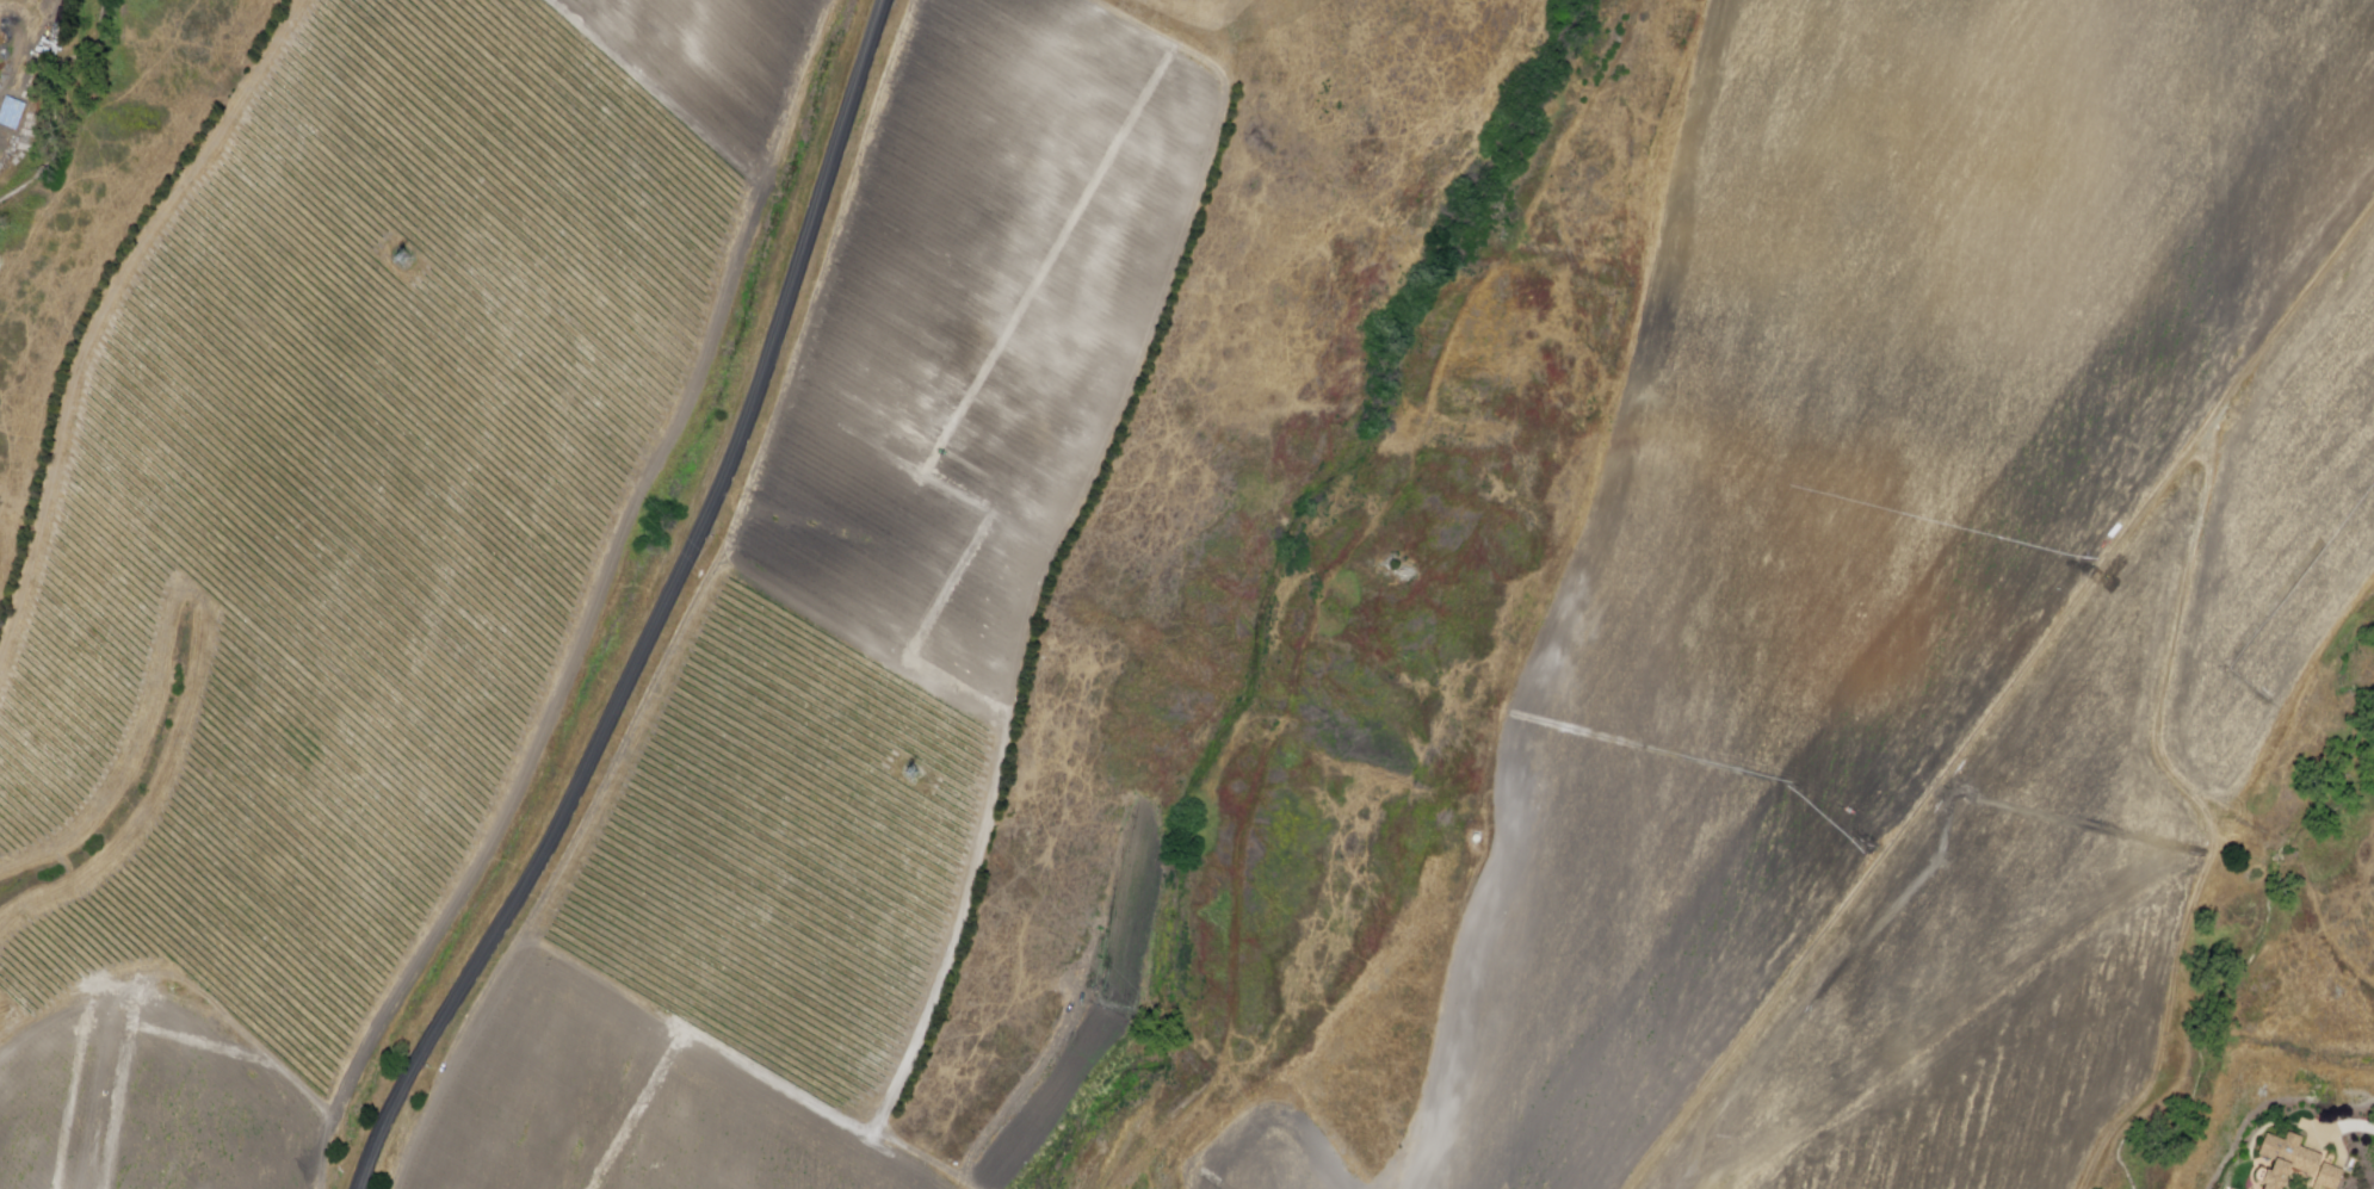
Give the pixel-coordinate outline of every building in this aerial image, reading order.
[(2262,1158),(2280,1165),(2276,1175),(2271,1173),(2265,1188),(2289,1188),(2296,1171),(2320,1181),(2317,1188),(2323,1188),(2324,1187),(2329,1188),(2342,1188),(2349,1173),(2324,1164),(2326,1157),(2301,1148),(2305,1140),(2290,1135),(2288,1142),(2269,1135),(2262,1158)]
